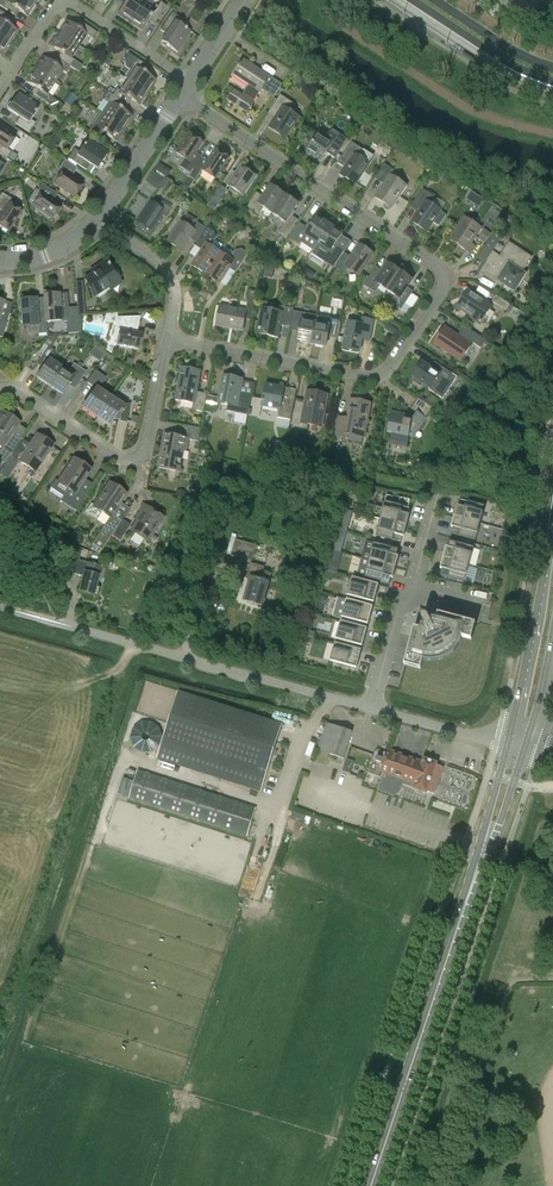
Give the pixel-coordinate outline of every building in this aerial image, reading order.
[(31,0),(0,0),(0,6),(14,15),(17,9),(28,16),(36,3),(31,0)] [(144,0),(122,0),(125,2),(118,12),(131,21),(144,0)] [(150,0),(144,0),(131,21),(143,29),(150,18),(156,22),(167,6),(160,1),(157,5),(150,0)] [(534,8),(539,12),(547,0),(539,0),(534,8)] [(10,43),(18,31),(7,24),(11,18),(0,11),(0,36),(10,43)] [(172,12),(160,30),(166,34),(161,42),(177,52),(190,32),(178,23),(181,18),(172,12)] [(58,33),(78,46),(86,34),(93,39),(98,33),(81,22),(77,28),(66,21),(58,33)] [(70,58),(78,46),(58,33),(50,45),(61,52),(57,58),(69,66),(79,72),(83,66),(70,58)] [(1,55),(10,43),(0,36),(0,54),(1,55)] [(464,53),(462,55),(473,63),(474,60),(464,53)] [(129,69),(124,77),(127,79),(128,79),(147,92),(155,80),(145,74),(149,67),(132,56),(129,54),(124,61),(125,67),(129,69)] [(65,73),(69,66),(57,58),(53,64),(43,57),(34,69),(54,82),(62,71),(65,73)] [(234,90),(228,100),(247,112),(261,90),(274,98),(282,85),(269,76),(268,79),(251,68),(253,65),(243,59),(240,64),(239,63),(238,66),(239,66),(233,74),(249,85),(242,95),(234,90)] [(46,94),(54,82),(34,69),(26,81),(37,88),(33,94),(45,103),(46,102),(59,112),(64,105),(46,94)] [(117,89),(112,95),(125,104),(129,98),(139,105),(147,92),(128,79),(127,79),(120,91),(117,89)] [(19,117),(15,123),(29,132),(35,122),(31,119),(39,107),(19,93),(8,109),(19,117)] [(108,101),(100,113),(104,115),(124,128),(132,116),(122,109),(125,104),(112,95),(108,93),(104,99),(108,101)] [(278,115),(270,127),(286,138),(299,118),(288,111),(293,104),(280,95),(270,110),(278,115)] [(93,125),(89,131),(102,140),(105,134),(116,141),(124,128),(104,115),(100,113),(93,125)] [(7,159),(11,152),(7,149),(16,136),(0,126),(0,154),(7,159)] [(318,135),(307,152),(320,161),(326,152),(335,159),(348,140),(333,129),(325,140),(318,135)] [(193,170),(202,157),(195,153),(203,142),(189,133),(176,152),(185,159),(180,166),(191,173),(193,170)] [(74,149),(68,158),(86,170),(90,164),(97,169),(108,153),(87,139),(79,152),(74,149)] [(369,164),(372,160),(372,159),(372,158),(372,157),(372,156),(371,155),(364,151),(351,142),(342,157),(349,162),(340,174),(356,184),(369,164)] [(202,157),(193,170),(191,173),(191,174),(189,177),(195,181),(199,174),(202,170),(215,179),(229,158),(215,149),(207,161),(202,157)] [(17,156),(12,153),(8,158),(13,161),(17,156)] [(63,171),(54,184),(74,198),(83,184),(72,176),(77,168),(65,160),(59,169),(63,171)] [(383,185),(375,197),(392,209),(407,187),(390,176),(393,171),(384,165),(375,179),(383,185)] [(241,166),(228,185),(243,196),(256,176),(241,166)] [(157,187),(162,179),(154,173),(149,181),(157,187)] [(41,193),(32,206),(52,220),(61,206),(54,201),(58,195),(54,192),(42,184),(37,190),(41,193)] [(228,190),(220,185),(206,206),(214,211),(228,190)] [(272,214),(284,195),(270,186),(262,197),(256,193),(247,207),(259,215),(263,208),(272,214)] [(423,189),(413,204),(420,209),(412,222),(427,231),(433,223),(439,227),(446,216),(430,205),(436,198),(423,189)] [(474,190),(469,198),(481,206),(486,199),(474,190)] [(0,196),(0,210),(2,212),(0,214),(0,226),(8,232),(22,212),(8,203),(11,199),(2,193),(0,196)] [(284,195),(272,214),(285,222),(278,233),(285,238),(297,220),(290,216),(298,204),(284,195)] [(150,201),(136,221),(150,230),(162,213),(165,215),(170,208),(162,202),(159,206),(150,201)] [(301,242),(314,250),(330,225),(317,217),(305,235),(301,232),(295,241),(300,244),(301,242)] [(465,217),(450,239),(466,250),(481,228),(465,217)] [(198,241),(203,233),(207,228),(198,222),(193,229),(180,220),(166,241),(182,251),(192,236),(198,241)] [(229,221),(226,225),(233,230),(236,226),(229,221)] [(295,242),(295,241),(301,232),(305,227),(298,223),(288,238),(295,242)] [(330,225),(314,250),(326,258),(324,262),(327,264),(334,268),(344,253),(334,247),(341,236),(342,234),(330,225)] [(196,258),(192,265),(206,275),(220,253),(218,252),(223,245),(215,240),(216,237),(215,231),(208,226),(207,228),(203,233),(198,240),(198,241),(195,245),(202,250),(196,258)] [(484,229),(478,238),(485,243),(491,234),(484,229)] [(482,265),(478,270),(502,286),(504,285),(514,292),(526,274),(522,271),(531,257),(509,242),(500,257),(492,252),(501,238),(494,233),(479,256),(485,260),(483,262),(484,264),(482,265)] [(344,253),(334,268),(343,274),(347,268),(359,275),(373,254),(358,244),(350,257),(344,253)] [(220,253),(206,275),(219,283),(229,268),(235,272),(244,260),(248,253),(242,249),(235,250),(233,253),(229,259),(220,253)] [(244,262),(250,266),(254,259),(249,255),(244,262)] [(98,270),(84,278),(95,295),(119,280),(106,260),(96,266),(98,270)] [(387,290),(400,272),(386,263),(380,273),(374,270),(364,285),(375,293),(380,285),(387,290)] [(265,279),(273,281),(275,270),(267,268),(265,279)] [(401,310),(405,303),(411,294),(405,290),(412,280),(400,272),(387,290),(395,295),(390,303),(401,310)] [(468,290),(457,307),(481,323),(492,306),(468,290)] [(59,293),(43,294),(43,297),(45,312),(46,322),(51,322),(51,320),(61,319),(61,322),(67,321),(68,334),(79,333),(78,316),(77,307),(68,307),(60,308),(59,293)] [(85,315),(84,294),(76,295),(77,307),(78,316),(85,315)] [(492,302),(506,311),(510,305),(496,295),(492,302)] [(47,333),(46,322),(44,312),(37,312),(36,298),(20,299),(22,327),(38,325),(38,333),(47,333)] [(220,305),(217,325),(242,330),(244,319),(252,321),(256,304),(248,302),(246,310),(220,305)] [(413,308),(405,303),(401,310),(408,315),(413,308)] [(290,325),(293,311),(293,309),(272,305),(271,311),(262,309),(257,333),(278,337),(280,326),(290,327),(290,325)] [(293,311),(290,325),(300,326),(299,333),(298,341),(312,344),(316,323),(317,316),(309,314),(293,311)] [(140,317),(117,317),(117,314),(106,315),(105,322),(115,323),(113,335),(118,345),(136,349),(139,346),(142,333),(134,331),(135,327),(137,328),(140,317)] [(316,323),(312,344),(325,346),(327,338),(328,332),(338,334),(341,320),(325,317),(317,316),(316,323)] [(360,353),(362,340),(363,335),(371,336),(374,320),(363,318),(362,325),(349,323),(349,321),(348,321),(343,350),(360,353)] [(464,326),(457,336),(444,327),(433,343),(460,361),(471,345),(472,343),(481,348),(486,341),(472,331),(464,326)] [(50,385),(61,368),(48,359),(54,350),(48,346),(39,360),(45,364),(37,377),(50,385)] [(422,363),(413,376),(430,388),(429,390),(443,400),(458,378),(452,374),(434,362),(430,369),(422,363)] [(68,372),(61,368),(50,385),(62,393),(70,381),(77,386),(86,371),(73,363),(68,372)] [(208,394),(196,392),(198,382),(197,382),(199,370),(182,367),(176,400),(194,403),(192,410),(204,412),(208,394)] [(100,386),(106,378),(95,370),(86,382),(93,387),(96,383),(100,386)] [(219,398),(218,403),(228,405),(227,411),(248,416),(252,395),(240,393),(243,378),(223,375),(219,398)] [(289,426),(290,419),(294,400),(282,398),(284,387),(266,384),(261,406),(279,409),(278,417),(277,424),(289,426)] [(97,417),(109,397),(96,387),(83,407),(97,417)] [(470,393),(477,397),(481,392),(479,391),(474,387),(470,393)] [(291,426),(308,429),(309,421),(321,423),(326,394),(308,391),(304,409),(294,408),(291,426)] [(218,403),(219,398),(208,396),(205,412),(211,413),(217,409),(218,403)] [(121,405),(109,397),(97,417),(108,424),(112,419),(125,422),(130,403),(123,402),(121,405)] [(416,412),(414,416),(391,411),(387,432),(391,433),(389,444),(406,447),(409,435),(411,435),(416,427),(419,428),(433,408),(418,398),(411,409),(416,412)] [(335,435),(348,438),(348,441),(362,444),(363,437),(370,402),(351,399),(347,418),(339,416),(335,435)] [(16,446),(20,439),(12,433),(19,422),(3,412),(0,417),(0,445),(2,447),(0,450),(0,460),(5,463),(9,457),(12,452),(16,446)] [(169,420),(170,415),(169,415),(169,413),(163,412),(162,419),(169,420)] [(189,426),(186,437),(164,433),(158,467),(176,470),(178,459),(182,459),(183,450),(187,450),(189,438),(199,440),(202,428),(189,426)] [(0,471),(0,473),(8,478),(18,463),(20,461),(35,471),(52,444),(37,434),(30,445),(25,452),(16,446),(12,452),(9,457),(5,463),(0,471)] [(282,458),(285,443),(276,441),(273,456),(282,458)] [(294,445),(286,444),(283,458),(291,460),(294,445)] [(50,488),(63,497),(60,501),(76,511),(86,495),(77,489),(90,469),(73,459),(58,482),(55,480),(50,488)] [(111,534),(122,519),(125,514),(116,508),(126,493),(114,485),(113,487),(108,484),(94,505),(91,503),(86,512),(96,519),(98,518),(102,512),(109,517),(110,518),(93,543),(102,550),(112,535),(111,534)] [(185,492),(176,491),(175,497),(183,499),(185,492)] [(381,519),(407,526),(410,515),(408,514),(410,508),(409,508),(411,499),(387,494),(385,502),(386,502),(381,519)] [(455,516),(481,523),(485,506),(461,500),(459,506),(458,505),(455,516)] [(146,506),(130,530),(147,541),(163,518),(146,506)] [(476,540),(481,523),(455,516),(452,527),(454,528),(452,534),(476,540)] [(130,524),(122,519),(111,534),(112,535),(120,540),(130,524)] [(407,526),(381,519),(377,536),(401,542),(402,536),(404,537),(407,526)] [(340,530),(338,538),(346,540),(348,532),(340,530)] [(230,536),(224,553),(250,561),(256,545),(230,536)] [(399,556),(397,556),(399,550),(367,541),(362,558),(396,567),(399,556)] [(444,558),(470,565),(474,548),(450,541),(448,547),(446,547),(444,558)] [(69,563),(77,565),(75,575),(83,577),(79,591),(93,595),(98,576),(97,576),(100,567),(87,563),(78,561),(81,552),(72,550),(69,563)] [(357,575),(365,577),(390,584),(391,578),(393,578),(396,567),(362,558),(357,575)] [(441,569),(443,569),(441,575),(465,582),(470,565),(444,558),(441,569)] [(251,577),(244,600),(262,606),(272,573),(264,571),(265,567),(251,563),(247,576),(251,577)] [(163,566),(160,565),(156,567),(154,571),(160,574),(163,566)] [(340,567),(331,565),(329,571),(338,574),(340,567)] [(330,580),(333,578),(334,573),(329,571),(328,571),(326,579),(330,580)] [(353,578),(348,595),(374,602),(379,585),(353,578)] [(148,586),(146,594),(155,596),(157,588),(148,586)] [(373,607),(347,600),(338,597),(333,615),(368,624),(373,607)] [(472,640),(476,623),(438,613),(437,616),(432,615),(428,617),(427,616),(426,615),(425,615),(424,616),(423,616),(422,617),(422,618),(422,619),(422,620),(419,622),(418,628),(414,627),(404,665),(421,669),(423,660),(426,661),(429,661),(432,661),(435,661),(438,660),(441,660),(443,659),(446,658),(448,656),(450,655),(452,653),(454,651),(456,649),(458,647),(459,645),(461,643),(462,640),(463,637),(472,640)] [(341,622),(337,639),(362,646),(367,628),(341,622)] [(361,650),(336,643),(331,661),(357,668),(361,650)] [(178,692),(157,759),(261,791),(282,724),(178,692)] [(352,732),(327,723),(318,750),(344,759),(352,732)] [(374,755),(367,772),(380,777),(382,773),(384,773),(379,790),(391,794),(400,790),(404,780),(415,784),(414,788),(427,792),(427,791),(434,793),(443,766),(436,764),(437,763),(424,758),(423,762),(388,749),(385,759),(374,755)] [(256,810),(139,773),(131,799),(248,836),(256,810)]
